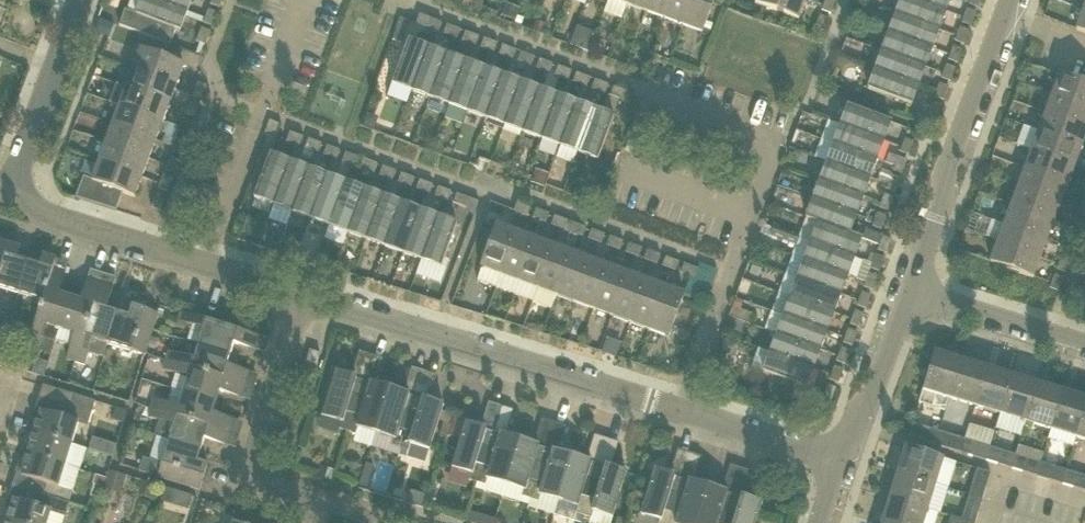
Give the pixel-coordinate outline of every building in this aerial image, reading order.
[(180,31),(187,12),(156,0),(143,0),(137,15),(176,30),(180,31)] [(187,12),(192,0),(156,0),(187,12)] [(481,0),(465,0),(463,6),(497,17),(499,11),(483,5),(484,1),(481,0)] [(628,4),(646,11),(650,0),(629,0),(628,4)] [(646,11),(665,18),(671,0),(650,0),(646,11)] [(665,18),(683,25),(692,0),(671,0),(665,18)] [(683,25),(703,32),(715,0),(692,0),(683,25)] [(806,0),(757,0),(756,3),(799,19),(806,0)] [(831,13),(836,0),(826,0),(822,10),(831,13)] [(946,12),(915,0),(901,0),(896,14),(939,30),(946,12)] [(946,12),(950,0),(915,0),(946,12)] [(516,20),(521,8),(507,3),(503,14),(516,20)] [(971,25),(976,12),(967,8),(962,22),(971,25)] [(213,26),(218,12),(209,9),(204,22),(213,26)] [(1077,30),(1084,33),(1084,10),(1077,30)] [(126,11),(120,25),(171,44),(176,30),(137,15),(126,11)] [(866,22),(869,15),(860,11),(857,18),(866,22)] [(815,29),(824,32),(830,18),(821,14),(815,29)] [(939,30),(896,14),(889,33),(932,49),(939,30)] [(524,18),(518,16),(515,23),(515,24),(521,26),(524,18)] [(405,32),(409,21),(401,17),(399,21),(396,29),(405,32)] [(443,23),(429,17),(425,26),(439,32),(443,23)] [(95,33),(108,37),(109,38),(110,37),(114,24),(100,19),(95,33)] [(543,33),(546,23),(537,20),(534,30),(543,33)] [(461,29),(447,24),(444,33),(458,38),(461,29)] [(585,50),(589,51),(596,33),(577,26),(571,44),(585,50)] [(206,45),(211,30),(202,27),(197,41),(206,45)] [(955,40),(964,44),(969,30),(960,27),(955,40)] [(480,36),(466,31),(463,40),(476,45),(480,36)] [(926,67),(932,49),(889,33),(882,51),(926,67)] [(498,43),(484,38),(481,47),(495,52),(498,43)] [(393,83),(412,91),(428,48),(409,40),(393,83)] [(517,50),(503,45),(500,54),(513,59),(517,50)] [(953,45),(948,59),(957,62),(962,48),(953,45)] [(428,48),(412,91),(431,97),(447,54),(428,48)] [(177,85),(184,66),(142,49),(134,69),(177,85)] [(882,51),(876,68),(875,70),(919,86),(926,67),(882,51)] [(535,57),(521,52),(518,61),(532,66),(535,57)] [(465,61),(447,54),(431,97),(449,104),(465,61)] [(554,64),(540,59),(537,68),(550,73),(554,64)] [(465,61),(449,104),(468,111),(484,68),(465,61)] [(950,81),(955,67),(946,64),(941,77),(950,81)] [(572,71),(558,65),(555,74),(569,80),(572,71)] [(502,75),(484,68),(468,111),(486,118),(502,75)] [(127,88),(170,104),(177,85),(134,69),(127,88)] [(868,89),(911,105),(919,86),(875,70),(868,89)] [(591,77),(577,72),(573,81),(587,86),(591,77)] [(505,125),(521,82),(502,75),(486,118),(505,125)] [(1060,75),(1052,95),(1084,107),(1084,84),(1060,75)] [(609,84),(595,79),(592,88),(589,99),(597,102),(600,91),(606,93),(609,84)] [(202,99),(207,86),(198,82),(193,95),(202,99)] [(539,89),(521,82),(505,125),(523,132),(539,89)] [(943,99),(948,86),(939,82),(934,96),(943,99)] [(170,104),(127,88),(117,84),(110,102),(120,106),(163,122),(170,104)] [(624,100),(628,91),(614,86),(611,95),(624,100)] [(539,89),(523,132),(542,139),(558,96),(539,89)] [(1046,113),(1084,128),(1084,107),(1052,95),(1046,113)] [(576,103),(558,96),(542,139),(560,146),(576,103)] [(195,117),(200,104),(191,100),(186,114),(195,117)] [(927,115),(936,118),(942,104),(933,101),(927,115)] [(576,103),(560,146),(579,152),(595,109),(576,103)] [(156,141),(163,122),(120,106),(114,125),(156,141)] [(891,122),(848,106),(841,125),(884,141),(891,122)] [(614,117),(595,109),(579,152),(598,160),(614,117)] [(375,128),(380,117),(368,113),(364,124),(375,128)] [(1046,113),(1039,132),(1082,147),(1084,139),(1084,128),(1046,113)] [(179,133),(188,136),(194,122),(184,119),(179,133)] [(270,121),(265,135),(268,136),(276,139),(282,125),(270,121)] [(107,143),(150,159),(156,141),(114,125),(107,143)] [(834,144),(877,160),(884,141),(841,125),(834,144)] [(304,137),(290,132),(287,141),(301,146),(304,137)] [(1039,132),(1032,150),(1075,166),(1082,147),(1039,132)] [(182,154),(187,141),(178,137),(172,151),(182,154)] [(322,144),(309,138),(305,147),(319,153),(322,144)] [(909,155),(913,142),(904,138),(900,151),(909,155)] [(100,162),(143,178),(150,159),(107,143),(100,162)] [(828,162),(870,178),(877,160),(834,144),(828,162)] [(341,150),(327,145),(324,154),(338,159),(341,150)] [(314,151),(305,147),(302,157),(311,160),(314,151)] [(1025,169),(1068,184),(1075,166),(1032,150),(1025,169)] [(360,157),(346,152),(342,161),(356,166),(360,157)] [(886,162),(895,165),(893,170),(902,173),(907,159),(889,153),(886,162)] [(290,162),(270,155),(255,198),(274,205),(290,162)] [(175,173),(180,159),(171,156),(166,169),(175,173)] [(378,164),(365,159),(361,168),(375,173),(378,164)] [(143,178),(100,162),(93,181),(84,178),(76,199),(116,211),(123,193),(136,197),(143,178)] [(293,212),(308,169),(290,162),(274,205),(269,218),(288,225),(293,212)] [(828,162),(821,181),(863,197),(870,178),(828,162)] [(397,171),(383,166),(380,175),(393,180),(397,171)] [(293,212),(311,219),(327,176),(308,169),(293,212)] [(536,169),(533,176),(531,182),(545,187),(549,173),(536,169)] [(1025,169),(1018,187),(1061,203),(1068,184),(1025,169)] [(398,182),(407,185),(412,187),(415,178),(402,173),(398,182)] [(168,191),(173,178),(164,174),(159,188),(168,191)] [(886,188),(895,192),(900,178),(891,174),(886,188)] [(329,225),(345,182),(327,176),(311,219),(329,225)] [(434,185),(420,180),(417,189),(430,194),(434,185)] [(814,199),(856,215),(863,197),(821,181),(814,199)] [(329,225),(348,232),(364,189),(345,182),(329,225)] [(453,192),(439,186),(435,195),(449,201),(453,192)] [(1011,205),(1054,221),(1061,203),(1018,187),(1011,205)] [(366,239),(382,196),(364,189),(348,232),(366,239)] [(161,210),(166,196),(157,193),(152,207),(161,210)] [(471,198),(457,193),(454,202),(467,207),(471,198)] [(879,207),(888,210),(893,196),(884,193),(879,207)] [(385,246),(401,203),(382,196),(366,239),(385,246)] [(819,223),(850,234),(856,215),(814,199),(806,219),(819,223)] [(518,202),(515,210),(514,211),(528,216),(531,207),(518,202)] [(403,253),(419,210),(401,203),(385,246),(403,253)] [(1011,205),(1005,224),(1048,240),(1054,221),(1011,205)] [(547,222),(549,216),(550,213),(537,208),(533,217),(547,222)] [(422,260),(438,217),(419,210),(403,253),(422,260)] [(872,226),(881,229),(887,215),(877,212),(872,226)] [(565,229),(568,222),(569,220),(555,215),(552,224),(565,229)] [(422,260),(442,267),(457,224),(438,217),(422,260)] [(1084,223),(1084,221),(1076,218),(1071,232),(1080,235),(1084,223)] [(570,231),(578,234),(584,236),(587,227),(574,222),(570,231)] [(819,223),(812,242),(855,257),(862,238),(850,234),(819,223)] [(795,245),(798,236),(782,230),(765,224),(761,233),(778,239),(782,241),(786,242),(795,245)] [(998,242),(1041,258),(1048,240),(1005,224),(998,242)] [(496,287),(501,275),(517,232),(498,225),(477,280),(496,287)] [(589,238),(590,238),(603,243),(606,234),(592,228),(589,238)] [(570,231),(566,242),(574,245),(578,234),(570,231)] [(520,282),(536,239),(517,232),(501,275),(520,282)] [(879,245),(883,236),(882,236),(874,233),(870,242),(879,245)] [(621,250),(624,240),(611,235),(607,245),(621,250)] [(892,240),(883,236),(879,245),(878,249),(887,253),(892,240)] [(1073,254),(1078,240),(1069,237),(1064,250),(1073,254)] [(520,282),(538,289),(554,246),(536,239),(520,282)] [(9,244),(0,242),(0,273),(9,244)] [(639,257),(642,250),(643,247),(629,242),(626,251),(639,257)] [(805,261),(848,276),(855,257),(812,242),(805,261)] [(1033,278),(1034,275),(1041,258),(998,242),(991,262),(1033,278)] [(9,244),(0,273),(0,288),(19,294),(29,262),(17,258),(21,248),(9,244)] [(557,295),(573,252),(554,246),(538,289),(534,302),(552,308),(557,295)] [(648,249),(647,252),(644,258),(658,264),(662,254),(648,249)] [(557,295),(575,302),(591,259),(573,252),(557,295)] [(880,271),(885,257),(876,254),(871,268),(880,271)] [(40,266),(29,262),(19,294),(42,301),(49,280),(50,280),(57,259),(43,255),(40,266)] [(1066,272),(1071,258),(1062,255),(1057,269),(1066,272)] [(680,261),(666,256),(663,265),(677,270),(680,261)] [(42,301),(35,321),(27,347),(38,350),(41,338),(56,342),(60,329),(59,329),(69,298),(59,294),(69,263),(57,259),(50,280),(49,280),(42,301)] [(594,309),(610,266),(591,259),(575,302),(594,309)] [(798,279),(841,294),(848,276),(805,261),(798,279)] [(698,268),(685,263),(681,272),(695,277),(698,268)] [(594,309),(612,316),(628,273),(610,266),(594,309)] [(71,346),(79,349),(103,273),(91,270),(82,301),(69,298),(59,329),(60,329),(56,342),(72,345),(71,346)] [(864,286),(873,290),(878,276),(869,272),(864,286)] [(117,312),(106,309),(116,277),(103,273),(79,349),(75,362),(87,365),(90,352),(105,357),(108,344),(117,312)] [(631,323),(647,280),(628,273),(612,316),(631,323)] [(1055,274),(1052,282),(1050,288),(1059,291),(1064,277),(1055,274)] [(798,279),(791,298),(834,313),(841,294),(798,279)] [(631,323),(649,330),(665,287),(647,280),(631,323)] [(665,287),(649,330),(669,337),(685,294),(665,287)] [(866,308),(871,294),(862,291),(857,305),(866,308)] [(791,298),(785,316),(827,332),(834,313),(791,298)] [(752,323),(755,314),(741,309),(744,301),(736,299),(731,315),(752,323)] [(144,356),(158,313),(132,305),(129,316),(117,312),(108,344),(144,356)] [(859,327),(864,313),(855,309),(850,323),(859,327)] [(196,317),(181,312),(179,321),(193,326),(196,317)] [(0,315),(0,321),(11,324),(13,316),(1,313),(0,315)] [(785,316),(778,334),(821,350),(827,332),(785,316)] [(206,320),(203,330),(198,345),(230,355),(234,343),(245,346),(249,333),(206,320)] [(3,351),(11,324),(0,321),(0,350),(3,351)] [(843,342),(852,345),(858,332),(848,328),(843,342)] [(778,334),(771,353),(814,369),(821,350),(778,334)] [(603,351),(603,352),(604,352),(617,357),(617,356),(622,343),(608,338),(603,351)] [(731,353),(735,343),(725,339),(721,350),(731,353)] [(198,345),(194,359),(168,351),(166,361),(234,382),(238,369),(227,365),(230,355),(198,345)] [(845,364),(851,350),(841,347),(836,360),(845,364)] [(317,363),(321,353),(310,349),(307,360),(317,363)] [(336,372),(323,416),(343,422),(340,429),(357,434),(358,427),(361,416),(347,412),(352,394),(358,396),(371,355),(360,351),(351,377),(336,372)] [(935,352),(923,390),(949,398),(961,360),(935,352)] [(814,369),(771,353),(764,372),(806,388),(814,369)] [(377,433),(390,389),(376,385),(384,359),(371,355),(358,396),(352,394),(347,412),(361,416),(358,427),(377,433)] [(961,360),(949,398),(974,406),(986,368),(961,360)] [(186,378),(184,392),(216,402),(219,391),(230,394),(234,382),(166,361),(163,370),(186,378)] [(839,382),(844,369),(834,365),(829,379),(839,382)] [(404,393),(390,389),(377,433),(395,438),(393,445),(409,450),(410,443),(414,433),(399,428),(404,410),(412,412),(424,371),(412,367),(404,393)] [(1011,376),(986,368),(974,406),(1000,413),(1011,376)] [(442,410),(444,406),(428,401),(437,375),(424,371),(412,412),(404,410),(399,428),(414,433),(410,443),(430,450),(439,420),(442,410)] [(1037,384),(1011,376),(1000,413),(1025,421),(1037,384)] [(831,401),(837,387),(827,384),(822,398),(831,401)] [(1037,384),(1025,421),(1050,429),(1062,391),(1037,384)] [(43,385),(40,398),(68,406),(72,394),(43,385)] [(1062,391),(1050,429),(1075,437),(1084,406),(1084,398),(1062,391)] [(184,392),(177,416),(219,429),(223,416),(212,413),(216,402),(184,392)] [(65,418),(36,409),(33,420),(38,422),(35,432),(73,444),(79,424),(88,426),(96,402),(72,394),(68,406),(65,418)] [(68,406),(40,398),(36,409),(65,418),(68,406)] [(165,412),(168,403),(154,399),(151,408),(165,412)] [(466,424),(461,438),(452,468),(471,473),(469,480),(486,486),(489,479),(490,469),(475,464),(480,445),(488,448),(500,406),(489,402),(481,429),(466,424)] [(506,484),(519,440),(505,436),(513,410),(500,406),(488,448),(480,445),(475,464),(490,469),(489,479),(506,484)] [(1075,437),(1084,440),(1084,406),(1075,437)] [(116,408),(112,420),(124,423),(128,411),(116,408)] [(162,421),(165,412),(151,408),(149,417),(162,421)] [(177,416),(170,439),(201,449),(205,439),(215,442),(219,429),(177,416)] [(534,445),(519,440),(506,484),(523,489),(521,496),(538,502),(540,495),(543,485),(527,480),(533,462),(541,464),(554,422),(542,419),(534,445)] [(558,500),(572,456),(558,452),(566,426),(554,422),(541,464),(533,462),(527,480),(543,485),(540,495),(558,500)] [(913,423),(909,437),(935,444),(939,431),(913,423)] [(965,439),(964,438),(959,452),(985,460),(989,446),(990,446),(994,435),(969,428),(965,439)] [(959,452),(964,438),(939,431),(935,444),(959,452)] [(66,465),(73,444),(35,432),(32,443),(26,441),(23,453),(29,453),(66,465)] [(587,461),(572,456),(558,500),(575,506),(573,512),(591,518),(593,511),(595,501),(580,496),(586,477),(593,479),(606,438),(595,435),(587,461)] [(613,517),(626,473),(611,468),(619,442),(606,438),(593,479),(586,477),(580,496),(595,501),(593,511),(613,517)] [(170,439),(161,468),(142,462),(139,471),(200,490),(208,464),(198,461),(201,449),(170,439)] [(117,445),(105,441),(101,453),(113,457),(117,445)] [(1018,445),(1015,454),(1011,468),(1036,476),(1041,462),(1043,452),(1018,445)] [(985,460),(994,463),(1011,468),(1015,454),(990,446),(989,446),(985,460)] [(936,484),(944,458),(906,447),(898,473),(936,484)] [(655,471),(641,514),(660,519),(659,522),(676,522),(679,514),(664,509),(670,492),(678,494),(690,453),(678,449),(670,475),(655,471)] [(66,465),(29,453),(25,464),(20,463),(13,485),(70,504),(74,492),(60,487),(66,465)] [(708,487),(694,483),(702,457),(690,453),(678,494),(670,492),(664,509),(679,514),(676,522),(697,522),(708,487)] [(363,467),(360,460),(353,458),(346,461),(353,472),(363,467)] [(1036,476),(1061,483),(1065,469),(1041,462),(1036,476)] [(367,487),(374,465),(367,463),(360,485),(367,487)] [(708,487),(697,522),(717,522),(722,508),(729,510),(742,469),(731,465),(723,491),(708,487)] [(331,481),(335,470),(322,466),(318,477),(331,481)] [(991,473),(977,468),(969,494),(983,498),(991,473)] [(762,503),(747,499),(755,473),(742,469),(729,510),(722,508),(717,522),(756,522),(762,503)] [(1061,483),(1084,491),(1084,475),(1065,469),(1061,483)] [(127,475),(109,470),(104,488),(121,494),(127,475)] [(890,497),(928,509),(936,484),(898,473),(890,497)] [(157,484),(142,480),(137,494),(153,499),(157,484)] [(15,522),(48,522),(51,512),(66,517),(70,504),(13,485),(5,509),(11,511),(8,521),(15,522)] [(188,510),(193,496),(179,492),(175,505),(188,510)] [(969,494),(962,519),(974,522),(975,522),(983,498),(969,494)] [(938,514),(928,510),(928,509),(890,497),(882,522),(935,522),(938,514)] [(95,510),(98,500),(91,498),(88,507),(95,510)] [(212,511),(214,505),(206,503),(205,508),(212,511)] [(237,510),(234,517),(233,522),(279,522),(237,510)]
